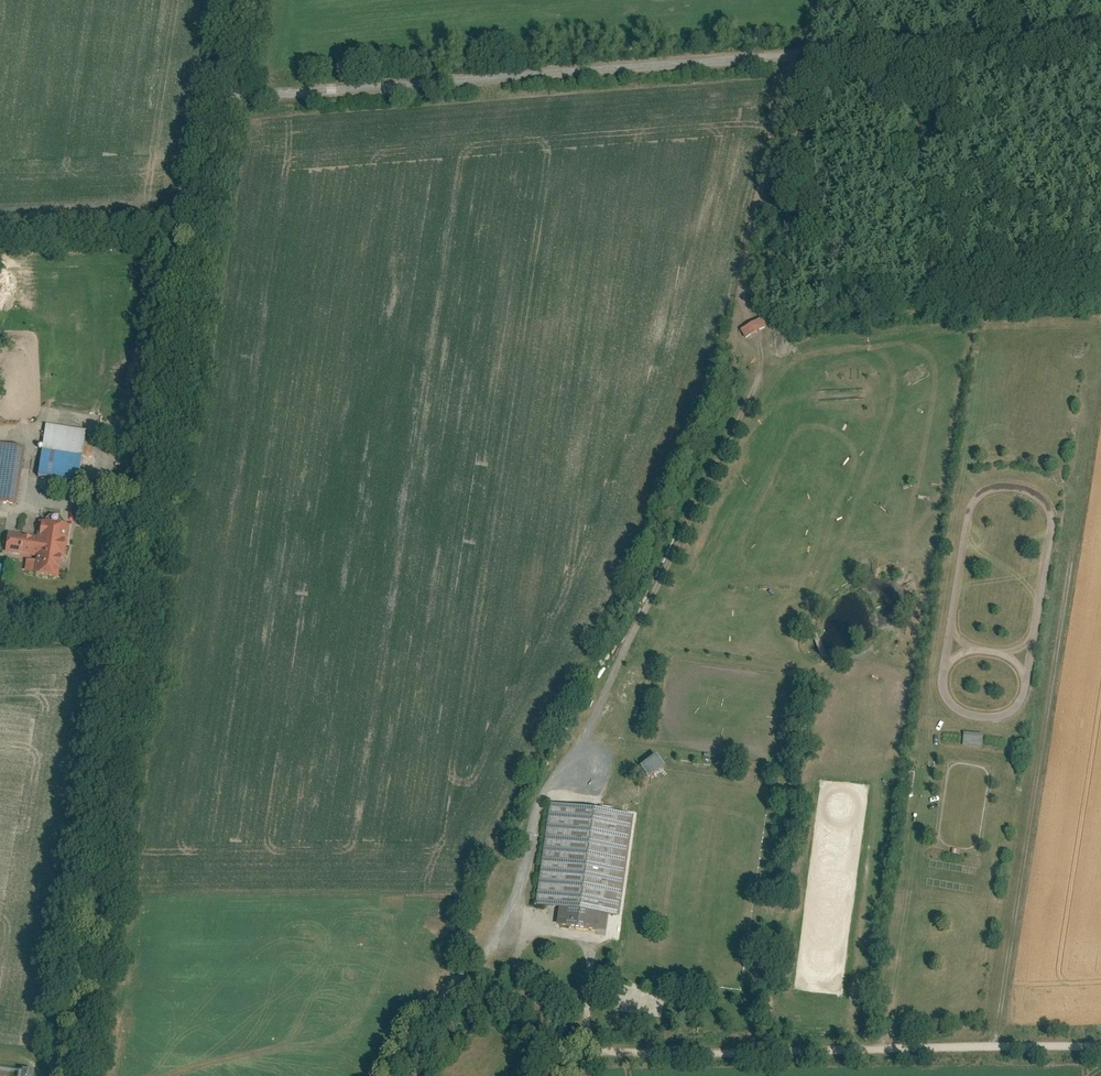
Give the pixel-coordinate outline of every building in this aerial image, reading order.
[(761,318),(739,331),(745,339),(766,327),(761,318)] [(83,431),(43,425),(35,477),(75,482),(83,431)] [(0,444),(0,501),(16,504),(24,448),(0,444)] [(67,526),(37,522),(35,537),(4,533),(2,551),(32,555),(31,561),(25,560),(24,570),(32,572),(32,574),(55,577),(58,557),(62,558),(67,526)] [(982,734),(962,732),(961,744),(980,746),(982,734)] [(650,756),(633,767),(642,780),(652,774),(658,769),(650,756)] [(911,789),(914,773),(908,772),(905,788),(911,789)] [(635,814),(549,802),(535,904),(558,907),(555,924),(603,931),(605,914),(621,916),(635,814)]
